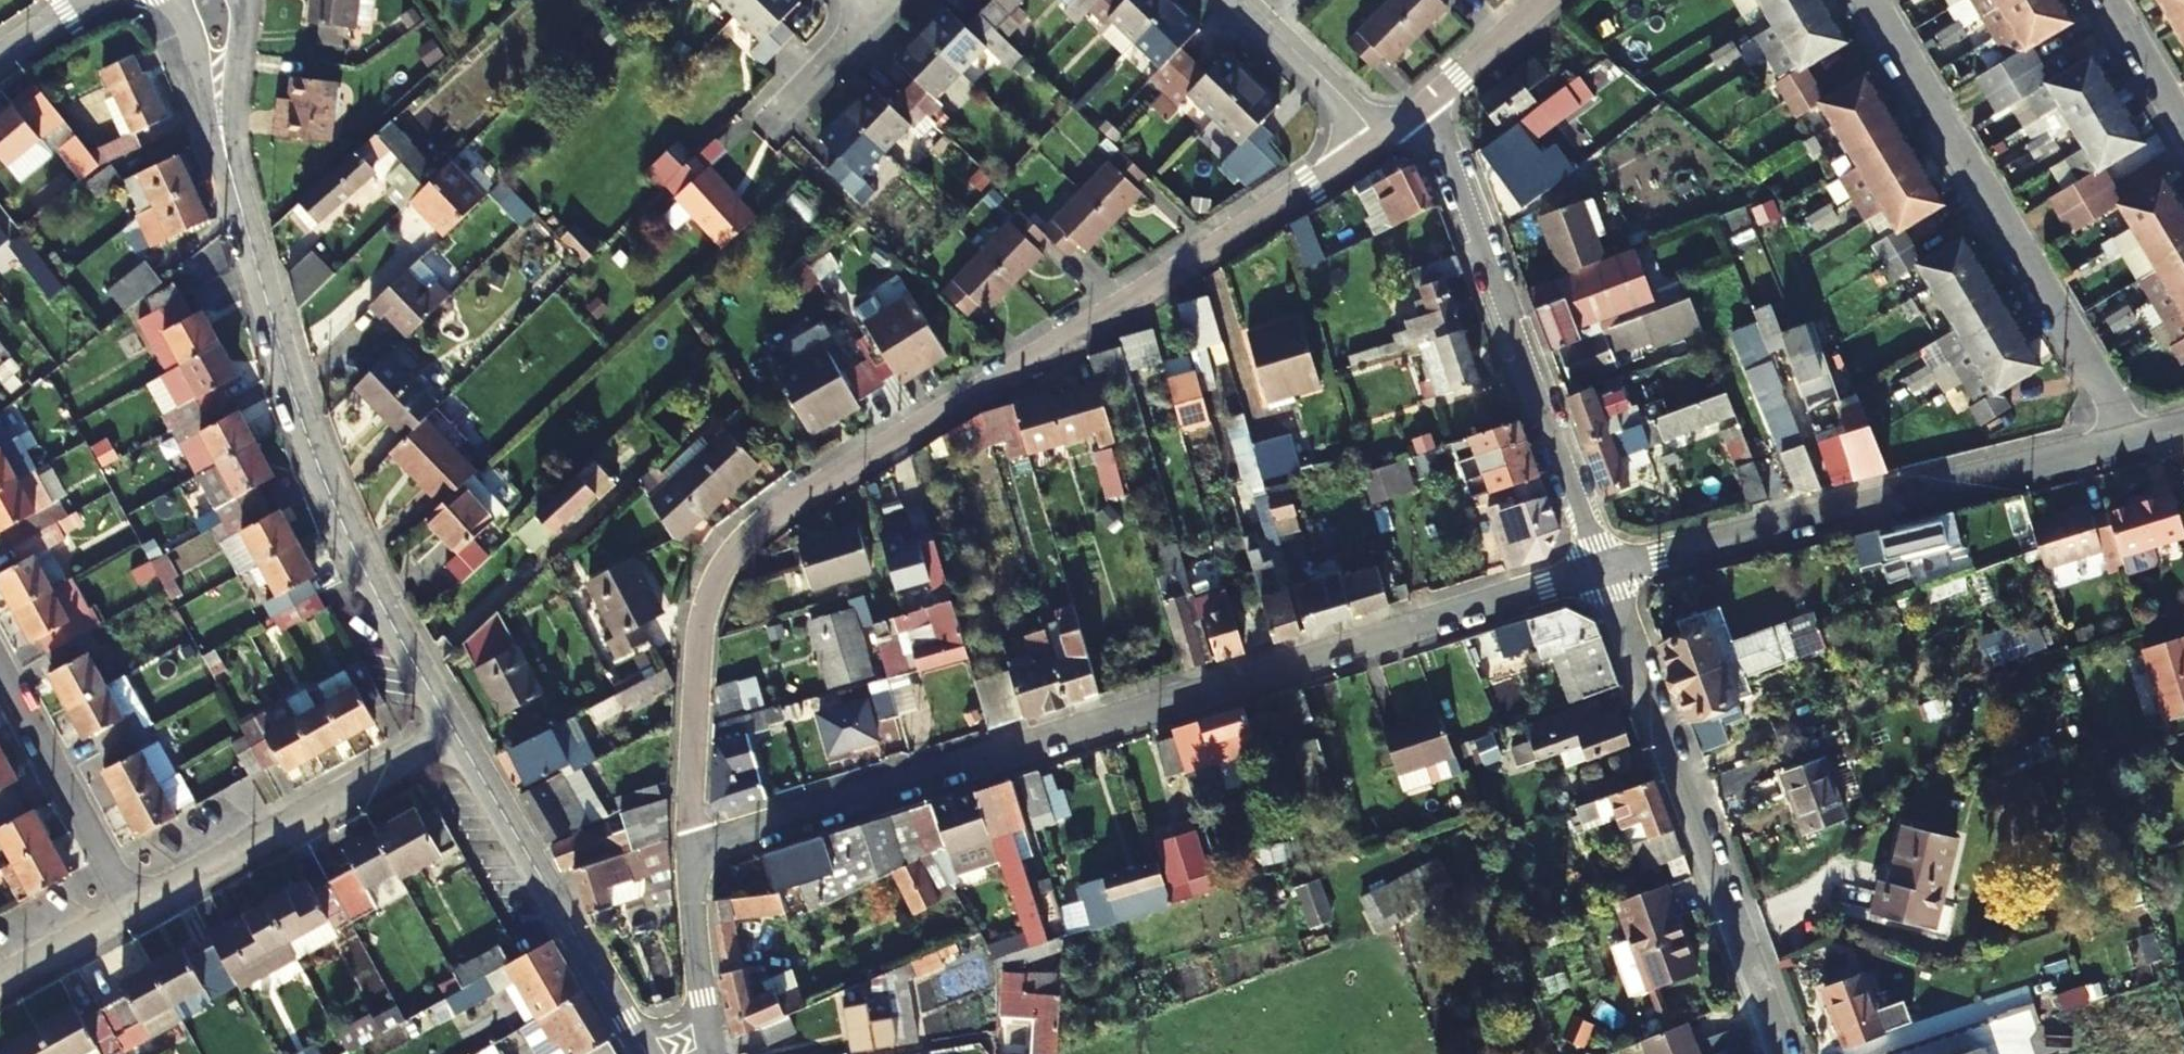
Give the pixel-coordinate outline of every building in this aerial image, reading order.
[(356,24),(359,0),(315,0),(312,18),(356,24)] [(741,13),(754,0),(727,0),(741,13)] [(787,19),(805,0),(754,0),(741,13),(768,39),(756,50),(769,64),(801,32),(787,19)] [(992,0),(991,0),(977,15),(992,30),(1007,14),(992,0)] [(1007,14),(1016,5),(1020,0),(992,0),(1007,14)] [(1095,0),(1071,0),(1065,6),(1077,18),(1086,9),(1095,0)] [(1116,27),(1105,38),(1120,52),(1131,41),(1167,3),(1164,0),(1095,0),(1086,9),(1100,22),(1105,16),(1116,27)] [(1420,28),(1391,0),(1390,0),(1363,29),(1352,41),(1376,65),(1387,53),(1396,61),(1408,48),(1405,45),(1420,28)] [(1420,28),(1436,12),(1439,15),(1452,2),(1449,0),(1391,0),(1420,28)] [(1754,37),(1766,58),(1830,20),(1818,0),(1815,0),(1773,26),(1754,37)] [(1815,0),(1767,0),(1760,4),(1773,26),(1815,0)] [(2010,0),(1967,0),(1978,19),(2010,0)] [(1978,19),(1992,41),(2057,1),(2056,0),(2010,0),(1978,19)] [(2161,8),(2175,0),(2156,0),(2161,8)] [(2183,23),(2183,0),(2175,0),(2161,8),(2173,29),(2183,23)] [(2057,1),(1992,41),(2004,61),(2028,46),(2070,22),(2057,1)] [(1131,41),(1158,66),(1153,71),(1166,84),(1191,59),(1177,46),(1197,26),(1182,13),(1179,14),(1167,3),(1131,41)] [(1016,5),(1007,14),(992,30),(1002,39),(1025,15),(1016,5)] [(920,38),(958,75),(984,47),(998,61),(1011,48),(1002,39),(992,30),(977,15),(964,28),(944,9),(931,23),(933,25),(920,38)] [(1105,38),(1116,27),(1105,16),(1100,22),(1094,28),(1105,38)] [(1784,101),(1814,83),(1803,66),(1843,42),(1830,20),(1766,58),(1778,78),(1772,82),(1784,101)] [(2173,29),(2183,47),(2183,23),(2173,29)] [(1960,30),(1956,24),(1933,36),(1938,43),(1960,30)] [(1938,43),(1941,49),(1963,35),(1960,30),(1938,43)] [(926,118),(938,107),(933,101),(958,75),(920,38),(908,51),(905,49),(893,63),(912,81),(901,93),(926,118)] [(1731,42),(1709,54),(1713,62),(1735,49),(1731,42)] [(1585,51),(1597,62),(1607,55),(1596,46),(1592,43),(1585,51)] [(2039,65),(2028,46),(2004,61),(2000,63),(2011,81),(2039,65)] [(1717,68),(1738,55),(1735,49),(1713,62),(1717,68)] [(1186,92),(1211,116),(1232,94),(1248,79),(1236,68),(1237,65),(1224,53),(1205,72),(1191,59),(1166,84),(1149,102),(1166,118),(1179,106),(1176,102),(1186,92)] [(1567,85),(1564,88),(1567,93),(1578,84),(1583,89),(1613,66),(1607,55),(1597,62),(1574,80),(1567,85)] [(122,139),(90,155),(99,167),(139,148),(133,132),(166,118),(145,72),(140,74),(132,56),(103,69),(114,95),(104,100),(122,139)] [(2011,81),(2022,99),(2026,97),(2039,118),(2057,107),(2105,79),(2091,57),(2049,81),(2039,65),(2011,81)] [(1501,129),(1538,101),(1530,91),(1548,76),(1534,59),(1478,101),(1501,129)] [(1984,97),(2011,81),(2000,63),(1973,79),(1984,97)] [(1567,71),(1560,76),(1567,85),(1574,80),(1567,71)] [(329,138),(337,79),(295,73),(292,97),(290,111),(276,109),(273,131),(329,138)] [(1819,102),(1820,104),(1832,124),(1877,98),(1864,76),(1823,100),(1819,102)] [(1211,116),(1238,142),(1224,157),(1237,170),(1271,134),(1258,122),(1277,103),(1264,90),(1260,91),(1248,79),(1232,94),(1211,116)] [(2070,129),(2118,100),(2105,79),(2057,107),(2070,129)] [(1995,116),(2022,99),(2011,81),(1984,97),(1995,116)] [(1784,101),(1794,119),(1820,104),(1819,102),(1823,100),(1814,83),(1784,101)] [(1636,97),(1648,107),(1656,97),(1644,87),(1636,97)] [(901,93),(888,106),(869,88),(857,100),(859,102),(846,115),(884,152),(909,126),(921,137),(932,125),(926,118),(901,93)] [(1537,108),(1552,128),(1578,108),(1567,93),(1564,88),(1537,108)] [(276,109),(290,111),(292,97),(278,95),(276,109)] [(1846,146),(1890,120),(1877,98),(1832,124),(1846,146)] [(2118,100),(2070,129),(2083,150),(2130,121),(2118,100)] [(41,137),(15,104),(0,115),(0,159),(6,166),(41,137)] [(832,125),(818,141),(837,159),(824,172),(851,198),(864,184),(858,178),(884,152),(846,115),(835,126),(832,125)] [(1520,210),(1576,168),(1571,161),(1568,164),(1555,147),(1549,151),(1524,120),(1480,154),(1520,210)] [(1890,120),(1846,146),(1857,166),(1902,139),(1890,120)] [(392,121),(303,202),(321,222),(375,173),(370,166),(389,148),(404,165),(390,178),(411,201),(413,198),(441,171),(392,121)] [(2065,160),(2077,180),(2069,184),(2082,204),(2111,186),(2099,166),(2141,140),(2130,121),(2083,150),(2065,160)] [(55,151),(76,134),(66,122),(45,139),(55,151)] [(2046,133),(2023,146),(2028,154),(2050,141),(2046,133)] [(1813,136),(1801,143),(1808,155),(1820,148),(1813,136)] [(1857,166),(1839,177),(1852,198),(1915,161),(1902,139),(1857,166)] [(664,186),(695,157),(679,140),(648,170),(664,186)] [(2031,159),(2054,146),(2050,141),(2028,154),(2031,159)] [(1103,163),(1075,192),(1106,222),(1121,207),(1124,209),(1137,196),(1128,187),(1141,175),(1115,150),(1103,163)] [(695,157),(664,186),(718,242),(751,212),(715,175),(717,172),(699,153),(695,157)] [(124,183),(139,213),(148,211),(194,188),(178,155),(124,183)] [(441,171),(413,198),(446,231),(484,194),(452,161),(441,171)] [(1915,161),(1852,198),(1865,219),(1883,208),(1927,182),(1915,161)] [(1363,233),(1366,240),(1427,210),(1411,170),(1393,163),(1361,183),(1380,225),(1363,233)] [(121,180),(109,164),(86,182),(97,197),(121,180)] [(2121,203),(2117,207),(2130,229),(2177,200),(2164,178),(2121,203)] [(1883,208),(1895,229),(1896,230),(1901,227),(1940,204),(1927,182),(1883,208)] [(2056,220),(2082,204),(2069,184),(2043,199),(2056,220)] [(2111,186),(2082,204),(2092,222),(2117,207),(2121,203),(2111,186)] [(178,232),(209,217),(194,188),(148,211),(142,214),(136,218),(149,246),(179,233),(178,232)] [(1090,238),(1106,222),(1075,192),(1048,221),(1036,232),(1041,238),(1061,256),(1073,245),(1082,253),(1093,242),(1090,238)] [(1595,195),(1542,216),(1565,276),(1607,259),(1597,235),(1609,231),(1595,195)] [(2183,225),(2183,212),(2177,200),(2130,229),(2143,250),(2183,225)] [(662,215),(673,228),(688,216),(677,203),(662,215)] [(1829,203),(1807,215),(1811,222),(1833,209),(1829,203)] [(2066,238),(2092,222),(2082,204),(2056,220),(2066,238)] [(1833,209),(1811,222),(1814,228),(1837,215),(1833,209)] [(1031,248),(1041,238),(1036,232),(1016,213),(1005,223),(977,252),(1008,282),(1024,266),(1027,268),(1038,256),(1031,248)] [(1298,273),(1315,264),(1300,220),(1285,229),(1298,273)] [(576,224),(562,237),(582,260),(596,247),(576,224)] [(2143,250),(2155,270),(2183,253),(2183,225),(2143,250)] [(1896,230),(1895,229),(1871,243),(1883,263),(1912,245),(1901,227),(1896,230)] [(1922,261),(1917,266),(1931,288),(1975,261),(1961,238),(1922,261)] [(2110,241),(2100,247),(2107,259),(2117,252),(2110,241)] [(1883,263),(1893,280),(1917,266),(1922,261),(1912,245),(1883,263)] [(1615,312),(1659,296),(1648,267),(1644,257),(1641,248),(1565,276),(1556,279),(1527,290),(1550,353),(1558,349),(1614,328),(1620,326),(1615,312)] [(303,303),(336,272),(313,249),(288,274),(297,307),(303,303)] [(992,299),(1008,282),(977,252),(950,281),(939,292),(964,316),(975,306),(983,313),(994,301),(992,299)] [(1656,264),(1652,253),(1644,257),(1648,267),(1656,264)] [(2183,283),(2183,253),(2155,270),(2136,282),(2150,304),(2183,283)] [(1975,261),(1931,288),(1942,307),(1986,281),(1975,261)] [(145,299),(164,283),(147,263),(110,293),(127,314),(145,299)] [(1404,330),(1396,333),(1398,340),(1400,351),(1432,341),(1457,333),(1433,264),(1407,272),(1411,289),(1417,288),(1425,315),(1402,322),(1404,330)] [(409,266),(369,304),(380,316),(385,312),(407,335),(452,292),(436,276),(426,284),(409,266)] [(1670,279),(1678,303),(1689,298),(1679,275),(1670,279)] [(1955,328),(1999,302),(1986,281),(1942,307),(1955,328)] [(2150,304),(2162,324),(2183,311),(2183,283),(2150,304)] [(154,316),(184,300),(176,285),(146,301),(154,316)] [(865,359),(879,384),(923,360),(928,368),(944,358),(908,298),(863,324),(879,351),(865,359)] [(1171,308),(1185,356),(1216,346),(1202,298),(1171,308)] [(1678,303),(1623,324),(1632,348),(1634,353),(1700,327),(1689,298),(1678,303)] [(1908,318),(1920,310),(1912,299),(1900,306),(1908,318)] [(184,300),(154,316),(138,326),(150,346),(166,337),(182,367),(219,345),(203,315),(195,319),(184,300)] [(1955,328),(1937,339),(1950,361),(2012,323),(1999,302),(1955,328)] [(1763,339),(1768,351),(1786,344),(1782,330),(1771,304),(1753,311),(1763,339)] [(2128,308),(2106,321),(2110,328),(2132,315),(2128,308)] [(2162,324),(2175,346),(2169,350),(2179,367),(2183,364),(2183,311),(2162,324)] [(2113,333),(2135,320),(2132,315),(2110,328),(2113,333)] [(1794,326),(1782,330),(1786,344),(1797,377),(1809,409),(1810,411),(1839,400),(1827,369),(1816,336),(1811,323),(1794,326)] [(1963,381),(2025,344),(2012,323),(1950,361),(1963,381)] [(1620,326),(1614,328),(1623,352),(1632,348),(1623,324),(1620,326)] [(1315,393),(1294,325),(1243,340),(1262,407),(1315,393)] [(1614,363),(1611,357),(1623,352),(1614,328),(1558,349),(1573,384),(1624,365),(1621,360),(1614,363)] [(1156,364),(1147,332),(1112,343),(1113,349),(1121,374),(1156,364)] [(1457,333),(1432,341),(1437,354),(1445,378),(1450,393),(1475,384),(1457,333)] [(1768,351),(1763,339),(1739,349),(1796,494),(1819,488),(1780,388),(1781,386),(1768,351)] [(1350,367),(1368,361),(1364,351),(1361,340),(1343,346),(1350,367)] [(1395,353),(1400,351),(1398,340),(1364,351),(1368,361),(1395,353)] [(1395,353),(1400,366),(1426,358),(1437,354),(1432,341),(1400,351),(1395,353)] [(1999,390),(2038,367),(2025,344),(1963,381),(1975,402),(1968,406),(1980,424),(2009,407),(1999,390)] [(201,402),(218,393),(238,381),(219,345),(182,367),(201,402)] [(865,359),(863,357),(838,372),(825,347),(776,374),(807,428),(880,386),(879,384),(865,359)] [(1121,374),(1113,349),(1082,359),(1091,387),(1095,397),(1125,387),(1121,374)] [(388,353),(358,382),(407,434),(426,416),(437,405),(388,353)] [(1445,378),(1437,354),(1426,358),(1435,382),(1445,378)] [(1927,365),(1905,378),(1909,385),(1931,372),(1927,365)] [(1197,368),(1167,374),(1178,431),(1208,426),(1197,368)] [(1931,372),(1909,385),(1913,391),(1935,378),(1931,372)] [(1470,398),(1483,434),(1517,423),(1503,386),(1470,398)] [(1009,409),(1024,456),(1089,435),(1093,449),(1110,444),(1095,397),(1091,387),(1033,406),(1031,401),(1009,409)] [(1612,434),(1607,423),(1593,387),(1567,397),(1586,443),(1612,434)] [(181,430),(225,405),(218,393),(201,402),(175,417),(181,430)] [(1621,431),(1612,434),(1586,443),(1606,494),(1629,484),(1626,475),(1650,465),(1644,451),(1738,421),(1727,395),(1637,426),(1636,426),(1627,429),(1621,431)] [(225,405),(181,430),(189,444),(201,437),(219,469),(257,448),(238,415),(233,418),(225,405)] [(976,418),(987,453),(1003,448),(1007,464),(1025,458),(1024,456),(1009,409),(976,418)] [(1636,426),(1632,415),(1622,418),(1627,429),(1636,426)] [(407,434),(392,448),(440,502),(460,483),(471,473),(475,469),(426,416),(407,434)] [(1837,432),(1816,440),(1830,485),(1886,472),(1871,436),(1863,417),(1835,426),(1837,432)] [(976,418),(938,441),(943,457),(961,451),(964,459),(987,453),(976,418)] [(1622,418),(1617,420),(1621,431),(1627,429),(1622,418)] [(1617,420),(1607,423),(1612,434),(1621,431),(1617,420)] [(18,482),(1,450),(12,444),(0,422),(0,492),(18,482)] [(1467,439),(1475,457),(1524,439),(1517,423),(1483,434),(1467,439)] [(639,482),(672,542),(754,467),(722,432),(700,451),(692,443),(658,472),(654,468),(639,482)] [(1769,500),(1742,432),(1724,439),(1748,505),(1769,500)] [(1260,486),(1309,470),(1299,435),(1248,451),(1250,456),(1259,486),(1260,486)] [(1531,457),(1524,439),(1475,457),(1482,475),(1531,457)] [(257,448),(219,469),(238,502),(213,516),(221,530),(266,504),(259,490),(275,481),(257,448)] [(1118,448),(1097,449),(1099,498),(1121,497),(1118,448)] [(1269,557),(1278,554),(1259,486),(1250,456),(1240,459),(1269,557)] [(1539,477),(1531,457),(1482,475),(1490,493),(1513,486),(1539,477)] [(1393,463),(1402,492),(1413,489),(1403,460),(1393,463)] [(615,485),(593,461),(583,470),(536,512),(534,515),(552,535),(594,496),(598,500),(615,485)] [(1360,473),(1370,503),(1402,492),(1393,463),(1360,473)] [(460,483),(468,493),(480,482),(471,473),(460,483)] [(1513,486),(1521,506),(1548,498),(1539,477),(1513,486)] [(3,534),(12,551),(57,526),(49,510),(37,517),(18,482),(0,492),(0,536),(3,534)] [(457,552),(503,508),(480,482),(468,493),(460,483),(440,502),(424,517),(457,552)] [(2105,513),(2118,557),(2183,537),(2167,487),(2149,492),(2150,496),(2136,500),(2137,503),(2105,513)] [(1263,496),(1266,504),(1290,497),(1288,488),(1263,496)] [(1273,527),(1297,518),(1290,497),(1266,504),(1273,527)] [(1547,556),(1561,529),(1548,498),(1521,506),(1501,512),(1499,507),(1488,511),(1508,568),(1547,556)] [(266,504),(221,530),(229,543),(242,536),(260,568),(298,547),(279,514),(274,517),(266,504)] [(2086,507),(2031,524),(2044,568),(2100,551),(2106,573),(2122,568),(2118,557),(2105,513),(2090,518),(2086,507)] [(1953,511),(1876,531),(1888,575),(1962,552),(1953,511)] [(64,585),(47,552),(66,542),(57,526),(12,551),(21,567),(0,578),(0,583),(15,611),(52,591),(64,585)] [(159,575),(170,599),(197,586),(189,569),(216,556),(205,532),(130,568),(138,585),(159,575)] [(872,538),(886,590),(921,579),(924,592),(939,589),(924,537),(908,542),(909,546),(895,549),(891,533),(872,538)] [(862,578),(850,536),(792,552),(802,593),(862,578)] [(1142,546),(1159,601),(1163,600),(1183,668),(1208,660),(1202,639),(1173,550),(1157,556),(1153,543),(1142,546)] [(298,547),(260,568),(278,601),(266,608),(275,623),(320,597),(311,582),(316,580),(298,547)] [(1196,561),(1202,584),(1220,578),(1213,556),(1196,561)] [(612,634),(605,638),(613,653),(647,635),(639,619),(658,608),(631,557),(584,582),(612,634)] [(1296,565),(1286,567),(1306,630),(1307,633),(1391,605),(1377,566),(1340,580),(1344,592),(1327,597),(1320,573),(1312,576),(1314,582),(1302,586),(1296,565)] [(33,644),(40,641),(48,656),(89,634),(80,619),(70,624),(52,591),(15,611),(33,644)] [(1267,592),(1259,594),(1273,640),(1299,632),(1288,595),(1282,597),(1281,594),(1269,598),(1267,592)] [(1215,658),(1241,650),(1224,594),(1193,604),(1197,616),(1202,615),(1215,658)] [(282,636),(287,633),(327,611),(320,597),(275,623),(282,636)] [(838,601),(840,609),(804,622),(826,684),(862,672),(847,628),(864,622),(855,597),(838,601)] [(865,625),(883,679),(905,673),(892,632),(926,623),(931,641),(906,648),(914,671),(963,658),(944,603),(942,603),(893,617),(865,625)] [(1658,648),(1671,683),(1817,629),(1840,621),(1837,614),(1814,622),(1811,613),(1730,641),(1718,608),(1675,623),(1681,640),(1658,648)] [(500,715),(545,691),(499,610),(462,644),(500,715)] [(797,633),(795,625),(804,622),(801,610),(766,619),(769,631),(779,629),(780,637),(797,633)] [(1592,624),(1562,610),(1459,641),(1462,652),(1468,666),(1492,658),(1493,664),(1516,656),(1514,649),(1529,644),(1532,651),(1525,653),(1528,662),(1547,656),(1565,705),(1616,687),(1592,624)] [(1066,705),(1099,695),(1074,618),(1042,628),(1043,631),(1066,705)] [(1987,666),(2049,650),(2043,626),(1980,641),(1987,666)] [(1671,683),(1692,736),(1720,726),(1757,711),(1744,676),(1823,647),(1817,629),(1671,683)] [(1024,637),(1032,665),(1009,673),(1023,719),(1066,705),(1043,631),(1024,637)] [(57,672),(50,676),(68,708),(105,688),(87,655),(97,650),(89,634),(48,656),(57,672)] [(2183,717),(2183,638),(2143,651),(2165,723),(2183,717)] [(326,706),(345,741),(376,724),(371,715),(389,706),(365,662),(347,672),(357,690),(326,706)] [(627,688),(635,704),(673,686),(674,663),(627,688)] [(895,713),(915,707),(905,673),(883,679),(895,713)] [(1009,673),(972,683),(988,729),(1023,719),(1009,673)] [(883,679),(866,683),(878,720),(895,715),(895,713),(883,679)] [(711,726),(741,716),(732,684),(712,690),(711,726)] [(86,741),(92,738),(101,756),(142,734),(133,716),(123,721),(105,688),(68,708),(86,741)] [(1317,750),(1306,715),(1298,690),(1275,697),(1299,778),(1324,769),(1317,750)] [(286,704),(316,757),(345,741),(326,706),(316,712),(306,693),(286,704)] [(616,694),(590,708),(597,723),(624,709),(616,694)] [(1946,696),(1932,701),(1937,717),(1951,712),(1946,696)] [(1512,768),(1564,749),(1571,766),(1625,746),(1612,712),(1599,716),(1593,701),(1521,729),(1526,744),(1507,752),(1512,768)] [(1937,717),(1932,701),(1918,706),(1923,722),(1937,717)] [(874,741),(862,703),(816,717),(829,756),(874,741)] [(246,739),(264,771),(279,763),(284,774),(316,757),(286,704),(241,729),(246,739)] [(764,796),(745,734),(783,723),(779,711),(777,707),(741,716),(711,726),(707,803),(720,809),(764,796)] [(1212,762),(1250,749),(1238,708),(1166,729),(1189,799),(1220,790),(1212,762)] [(779,711),(783,723),(792,719),(789,709),(779,711)] [(1432,711),(1407,720),(1410,727),(1435,718),(1432,711)] [(1435,718),(1410,727),(1407,720),(1377,731),(1393,775),(1423,764),(1428,779),(1455,770),(1452,760),(1449,753),(1435,718)] [(555,725),(510,748),(529,787),(568,767),(564,756),(575,750),(565,730),(559,732),(555,725)] [(1725,742),(1720,726),(1692,736),(1698,753),(1725,742)] [(110,771),(103,774),(121,808),(158,788),(140,754),(150,749),(142,734),(101,756),(110,771)] [(246,739),(232,746),(249,779),(264,771),(246,739)] [(615,751),(611,753),(620,771),(631,793),(651,782),(636,750),(645,746),(642,739),(628,744),(615,751)] [(1138,746),(1150,779),(1168,774),(1157,741),(1138,746)] [(1477,750),(1473,742),(1449,753),(1452,760),(1477,750)] [(1490,744),(1477,750),(1483,767),(1497,762),(1490,744)] [(616,773),(620,771),(611,753),(607,755),(616,773)] [(19,804),(11,789),(17,785),(0,754),(0,814),(19,804)] [(593,763),(601,781),(616,773),(607,755),(593,763)] [(1804,833),(1843,817),(1822,761),(1793,771),(1791,766),(1773,772),(1784,802),(1792,799),(1804,833)] [(1328,780),(1349,772),(1346,763),(1325,771),(1328,780)] [(1033,770),(1015,778),(1031,829),(1052,822),(1035,770),(1033,770)] [(519,797),(548,845),(572,830),(589,824),(564,780),(569,778),(566,773),(550,780),(534,788),(519,797)] [(178,777),(158,788),(173,814),(192,804),(178,777)] [(1640,826),(1646,840),(1671,831),(1652,780),(1567,812),(1569,816),(1550,823),(1564,863),(1583,856),(1574,831),(1599,822),(1602,829),(1616,824),(1620,834),(1640,826)] [(1008,781),(970,795),(979,821),(995,862),(1029,945),(1051,937),(1048,927),(1041,929),(1008,829),(1020,825),(1008,781)] [(139,840),(176,820),(173,814),(158,788),(121,808),(139,840)] [(658,788),(638,794),(642,806),(662,799),(658,788)] [(979,821),(970,795),(948,803),(947,796),(927,802),(940,845),(928,851),(935,866),(944,880),(946,885),(958,879),(944,853),(963,848),(969,869),(995,862),(979,821)] [(635,808),(620,814),(626,831),(665,817),(665,802),(665,798),(662,799),(642,806),(635,808)] [(923,854),(928,851),(940,845),(927,802),(908,808),(923,854)] [(14,866),(51,846),(33,814),(26,817),(19,804),(0,814),(0,840),(14,866)] [(762,855),(774,893),(797,886),(806,913),(895,867),(923,854),(908,808),(762,855)] [(418,818),(414,811),(375,833),(394,868),(400,878),(455,848),(433,810),(418,818)] [(665,817),(626,831),(633,850),(666,838),(666,834),(665,818),(665,817)] [(1935,925),(1955,839),(1902,825),(1887,883),(1880,881),(1872,911),(1935,925)] [(559,866),(561,870),(614,848),(606,827),(553,848),(559,866)] [(1155,842),(1170,885),(1204,874),(1205,873),(1190,830),(1188,831),(1155,842)] [(1671,831),(1646,840),(1655,865),(1681,856),(1671,831)] [(328,882),(350,923),(374,909),(362,886),(394,868),(375,833),(343,852),(353,868),(328,882)] [(633,850),(575,871),(590,918),(614,908),(607,889),(631,879),(628,869),(652,861),(656,903),(672,902),(666,838),(633,850)] [(20,906),(69,879),(51,846),(14,866),(2,873),(20,906)] [(923,854),(895,867),(910,909),(953,895),(946,885),(944,880),(935,866),(928,851),(923,854)] [(1609,863),(1613,877),(1625,873),(1634,897),(1647,892),(1633,854),(1609,863)] [(1075,883),(1089,926),(1168,903),(1154,860),(1124,870),(1093,879),(1075,883)] [(362,886),(374,909),(407,892),(400,878),(394,868),(362,886)] [(1625,873),(1613,877),(1622,902),(1634,897),(1625,873)] [(1032,880),(1044,917),(1057,913),(1045,876),(1032,880)] [(1439,880),(1430,883),(1428,876),(1373,894),(1383,923),(1445,900),(1439,880)] [(1292,887),(1309,930),(1335,920),(1317,877),(1292,887)] [(265,906),(299,966),(356,935),(350,923),(328,882),(312,891),(307,883),(265,906)] [(1695,971),(1662,886),(1647,892),(1634,897),(1622,902),(1613,906),(1625,935),(1609,941),(1628,990),(1644,984),(1646,990),(1695,971)] [(774,893),(704,903),(715,956),(736,951),(731,919),(770,914),(784,956),(793,952),(784,924),(774,893)] [(299,966),(265,906),(209,938),(214,946),(239,991),(256,981),(259,988),(299,966)] [(1032,1053),(1052,1053),(1053,1041),(1055,998),(1058,935),(1051,937),(1029,945),(1003,955),(1002,1014),(1032,1015),(1032,1053)] [(519,989),(508,996),(525,1025),(537,1019),(581,993),(551,941),(525,955),(506,966),(519,989)] [(459,986),(507,964),(499,945),(451,967),(459,986)] [(188,960),(184,952),(153,968),(174,1006),(185,1026),(217,1009),(214,1004),(239,991),(214,946),(188,960)] [(711,957),(714,976),(745,967),(751,965),(747,948),(736,951),(715,956),(711,957)] [(2037,982),(2071,971),(2065,954),(2031,965),(2037,982)] [(506,966),(484,977),(494,994),(498,1001),(508,996),(519,989),(506,966)] [(802,1008),(795,988),(768,999),(765,989),(752,993),(745,967),(714,976),(728,1040),(730,1039),(754,1029),(780,1018),(802,1008)] [(127,997),(142,1024),(174,1006),(153,968),(121,986),(127,997)] [(895,968),(835,994),(852,1053),(906,1043),(916,1041),(895,968)] [(761,980),(765,989),(768,999),(795,988),(788,972),(761,980)] [(1845,1045),(1883,1031),(1861,974),(1823,987),(1845,1045)] [(449,1018),(494,994),(484,977),(460,990),(429,1007),(438,1024),(449,1018)] [(544,1053),(584,1053),(608,1039),(581,993),(537,1019),(551,1043),(544,1053)] [(2039,1015),(2061,1007),(2056,994),(2035,1001),(2039,1015)] [(142,1024),(127,997),(103,1012),(125,1052),(150,1039),(142,1024)] [(395,1007),(339,1038),(346,1052),(403,1021),(395,1007)] [(429,1007),(409,1018),(423,1042),(442,1031),(438,1024),(429,1007)] [(51,1053),(90,1053),(100,1048),(102,1053),(122,1053),(125,1052),(103,1012),(84,1022),(78,1011),(39,1033),(51,1053)] [(780,1018),(754,1029),(762,1046),(789,1034),(780,1018)] [(1583,1019),(1572,1043),(1584,1048),(1595,1024),(1583,1019)] [(2028,1037),(2045,1031),(2041,1019),(2024,1024),(2028,1037)] [(1694,1046),(1684,1022),(1641,1040),(1646,1053),(1691,1053),(1689,1048),(1694,1046)] [(39,1033),(2,1053),(51,1053),(39,1033)] [(1937,1053),(1989,1053),(1984,1038),(1937,1053)] [(608,1039),(584,1053),(616,1053),(608,1039)] [(1694,1046),(1689,1048),(1691,1053),(1697,1053),(1694,1046)]
